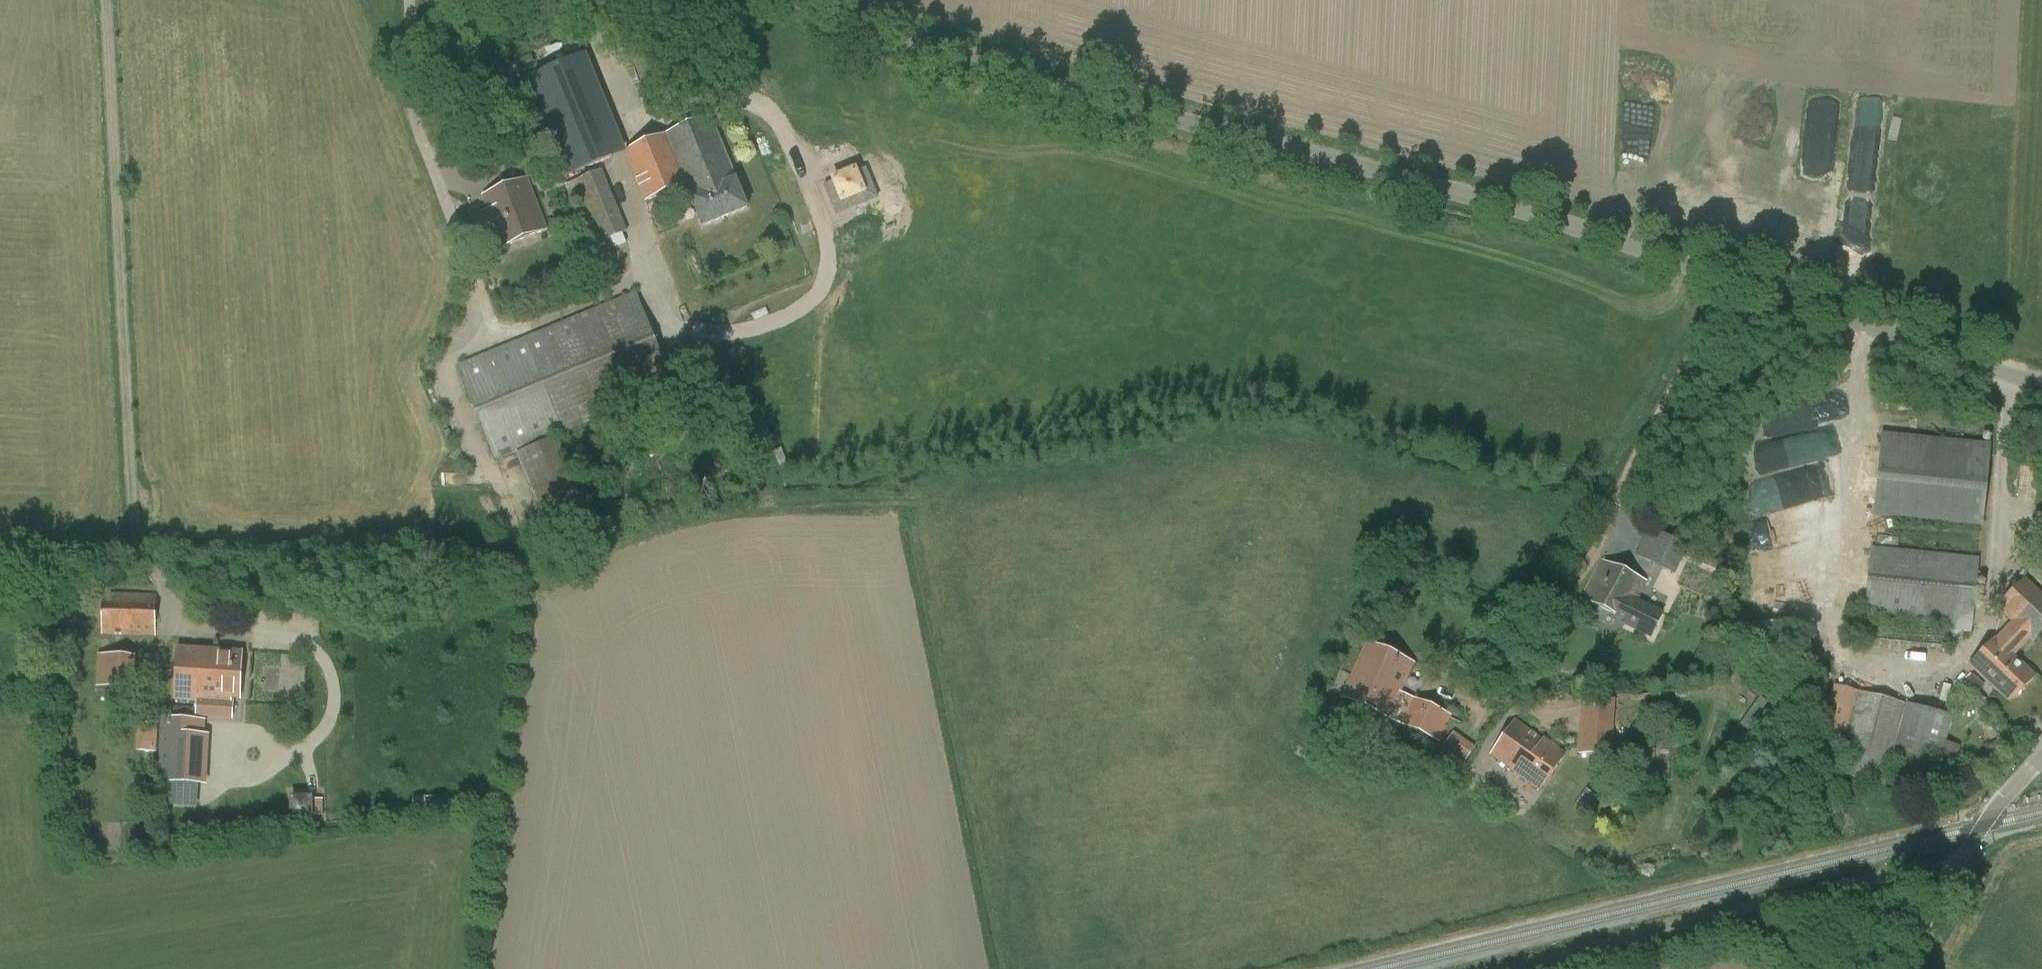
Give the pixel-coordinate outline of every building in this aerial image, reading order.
[(627,152),(587,54),(518,84),(557,181),(627,152)] [(687,184),(703,227),(747,208),(710,118),(627,152),(645,202),(687,184)] [(565,185),(590,247),(627,232),(602,170),(565,185)] [(863,194),(855,173),(834,182),(842,202),(863,194)] [(547,231),(527,179),(483,196),(502,248),(547,231)] [(456,366),(496,461),(674,387),(634,293),(456,366)] [(1874,518),(1982,529),(1991,444),(1882,431),(1874,518)] [(517,455),(546,526),(585,510),(556,439),(517,455)] [(1828,536),(1845,533),(1839,505),(1757,520),(1764,556),(1755,558),(1759,583),(1834,569),(1828,536)] [(1636,555),(1675,574),(1689,547),(1650,528),(1636,555)] [(1738,538),(1719,533),(1717,542),(1736,547),(1738,538)] [(1972,628),(1979,558),(1871,546),(1864,613),(1861,612),(1860,622),(1853,622),(1852,638),(1949,647),(1949,642),(1963,642),(1963,627),(1972,628)] [(1691,551),(1686,562),(1718,576),(1723,564),(1691,551)] [(1645,582),(1603,561),(1582,598),(1617,618),(1615,620),(1652,636),(1662,613),(1635,602),(1645,582)] [(1969,666),(2010,704),(2035,677),(2013,657),(2030,639),(2032,641),(2041,630),(2041,595),(2025,579),(1997,608),(2011,621),(1969,666)] [(156,597),(105,597),(103,635),(155,636),(156,597)] [(1341,698),(1388,720),(1401,725),(1414,698),(1401,692),(1414,663),(1367,642),(1341,698)] [(175,699),(197,701),(198,684),(207,684),(208,675),(218,676),(219,667),(218,667),(218,664),(218,651),(178,648),(175,699)] [(198,684),(197,701),(216,702),(216,698),(240,699),(242,652),(218,651),(218,664),(218,667),(219,667),(218,676),(208,675),(207,684),(198,684)] [(99,654),(98,686),(140,688),(141,655),(99,654)] [(1983,686),(1971,675),(1960,688),(1972,699),(1983,686)] [(1833,685),(1817,745),(1844,751),(1836,774),(1886,787),(1890,760),(1938,774),(1953,717),(1905,704),(1833,685)] [(1452,715),(1414,698),(1401,725),(1440,743),(1452,715)] [(1614,720),(1581,718),(1580,732),(1578,756),(1612,758),(1614,720)] [(204,722),(165,719),(161,782),(201,784),(204,722)] [(1544,739),(1543,740),(1515,720),(1491,756),(1539,791),(1566,755),(1544,739)] [(157,754),(158,725),(137,724),(136,753),(157,754)] [(1454,730),(1441,749),(1463,765),(1476,746),(1454,730)] [(309,816),(308,800),(292,800),(293,816),(309,816)]
